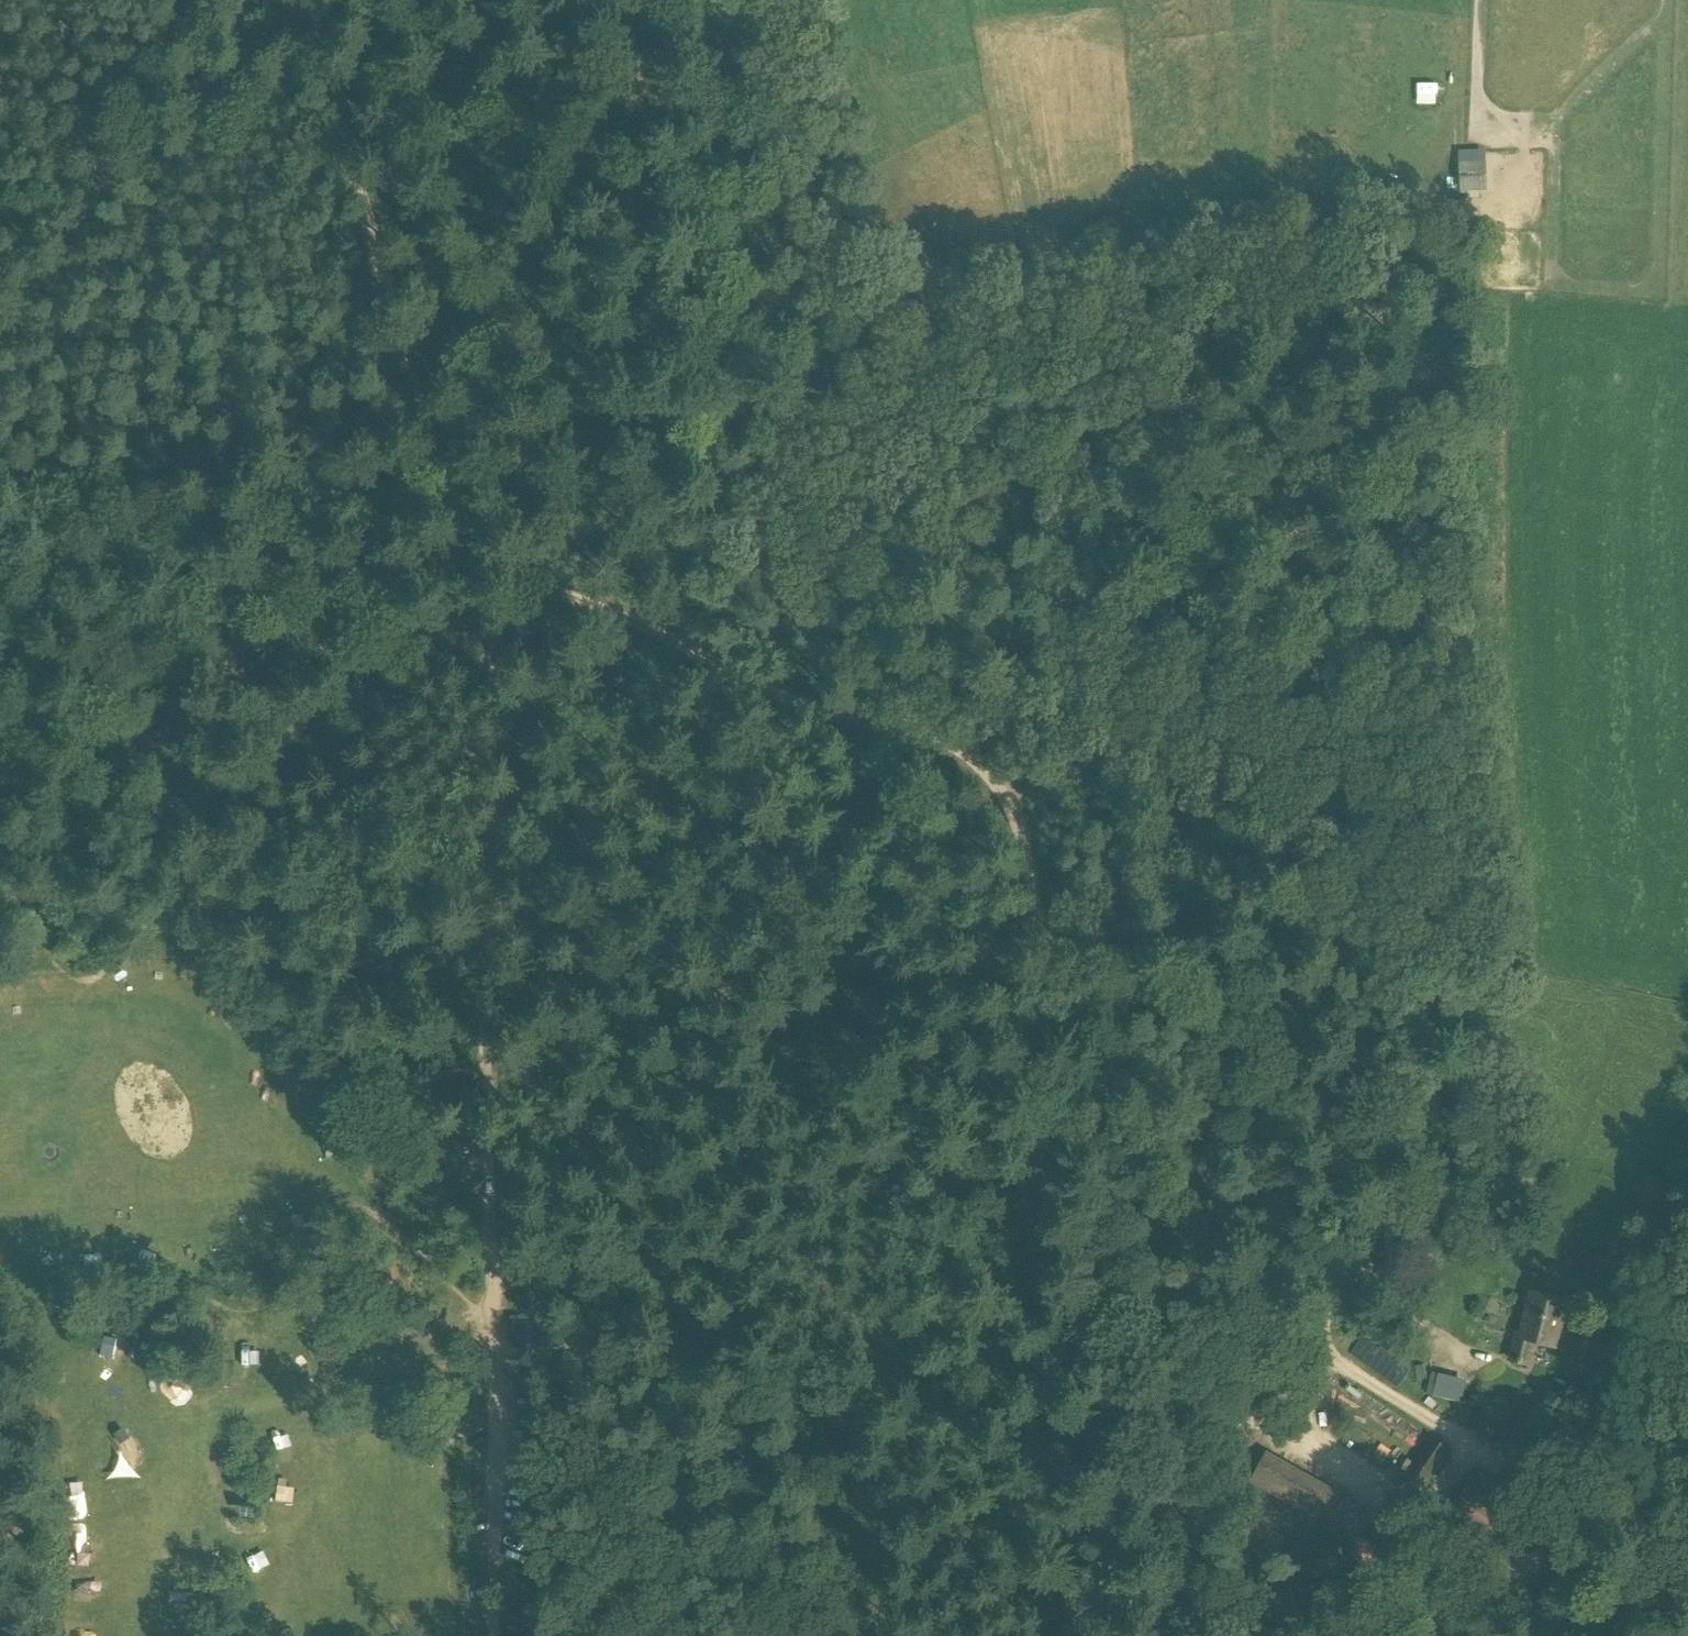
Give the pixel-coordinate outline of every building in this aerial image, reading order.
[(1490,190),(1489,161),(1461,162),(1462,191),(1490,190)] [(1553,1345),(1565,1302),(1531,1293),(1520,1334),(1516,1333),(1510,1359),(1527,1363),(1533,1340),(1553,1345)] [(558,1325),(518,1326),(518,1343),(558,1343),(558,1325)] [(349,1425),(367,1418),(362,1406),(344,1414),(349,1425)] [(1496,1409),(1482,1406),(1479,1425),(1492,1428),(1496,1409)] [(1448,1451),(1429,1438),(1406,1474),(1424,1487),(1448,1451)] [(1347,1533),(1360,1509),(1265,1457),(1251,1480),(1347,1533)] [(1477,1470),(1457,1500),(1445,1519),(1505,1558),(1517,1539),(1518,1540),(1537,1510),(1477,1470)]
